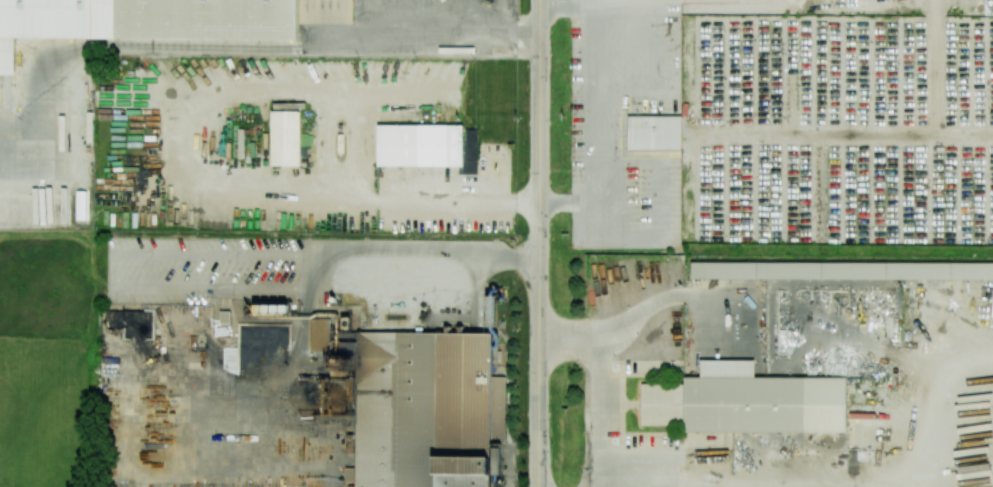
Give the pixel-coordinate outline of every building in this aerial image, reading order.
[(15,75),(15,38),(298,40),(298,0),(0,0),(0,75),(15,75)] [(300,165),(271,164),(272,109),(301,109),(300,165)] [(627,115),(681,114),(681,149),(627,149),(627,115)] [(379,124),(465,124),(465,165),(380,166),(379,124)] [(464,167),(459,167),(459,174),(477,174),(477,129),(463,129),(464,167)] [(691,278),(766,279),(766,267),(757,267),(757,263),(691,262),(691,278)] [(487,322),(494,323),(495,296),(488,296),(487,322)] [(487,475),(505,475),(505,377),(492,377),(492,333),(329,332),(329,319),(311,318),(311,350),(328,350),(328,378),(348,378),(348,397),(356,397),(356,434),(348,434),(347,452),(355,452),(355,468),(345,468),(345,482),(355,482),(355,486),(487,486),(487,475)] [(684,377),(848,377),(847,434),(684,434),(684,377)]
